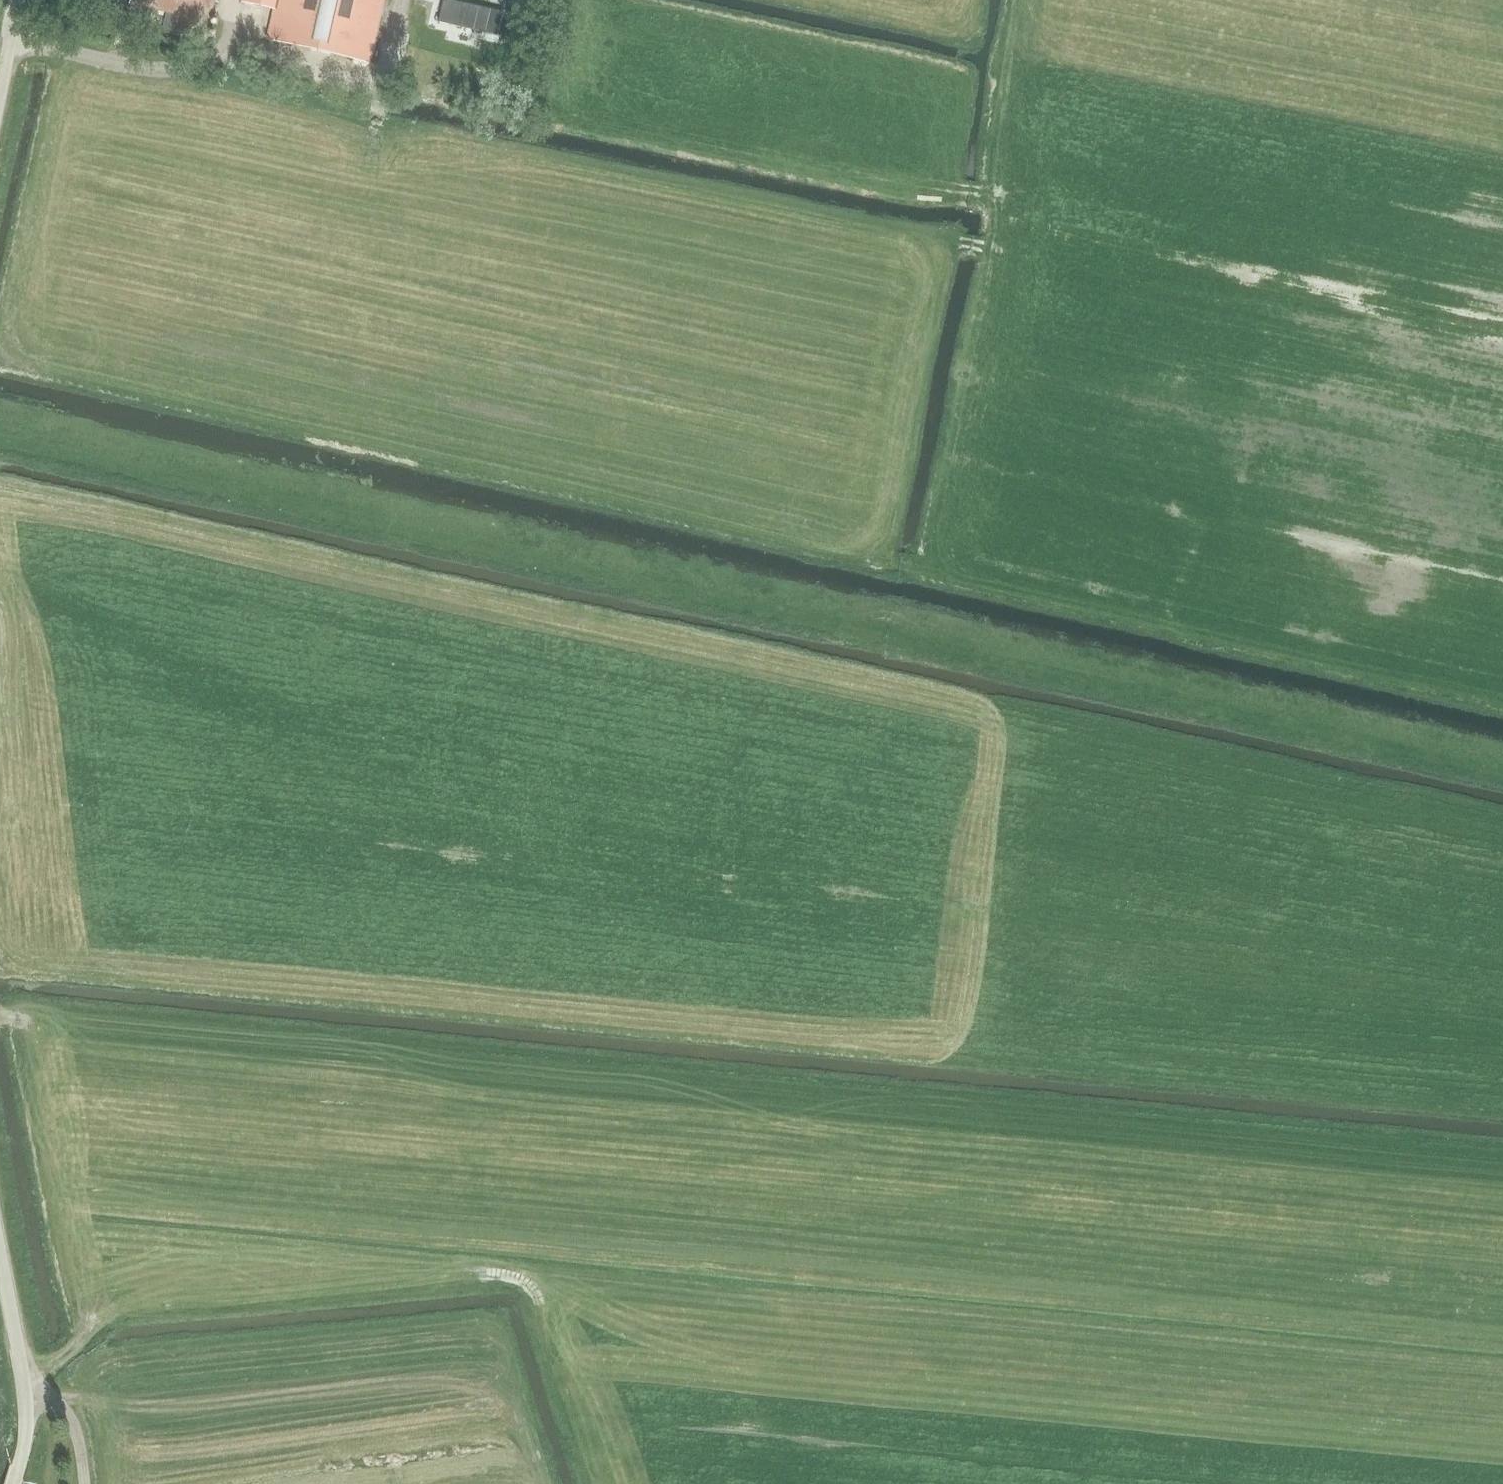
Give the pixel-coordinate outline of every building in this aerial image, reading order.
[(220,0),(131,0),(130,4),(167,12),(163,31),(206,41),(215,2),(219,3),(220,0)] [(370,64),(384,0),(243,0),(243,2),(275,9),(268,40),(370,64)] [(448,0),(444,0),(439,22),(497,36),(501,20),(503,13),(448,0)]
